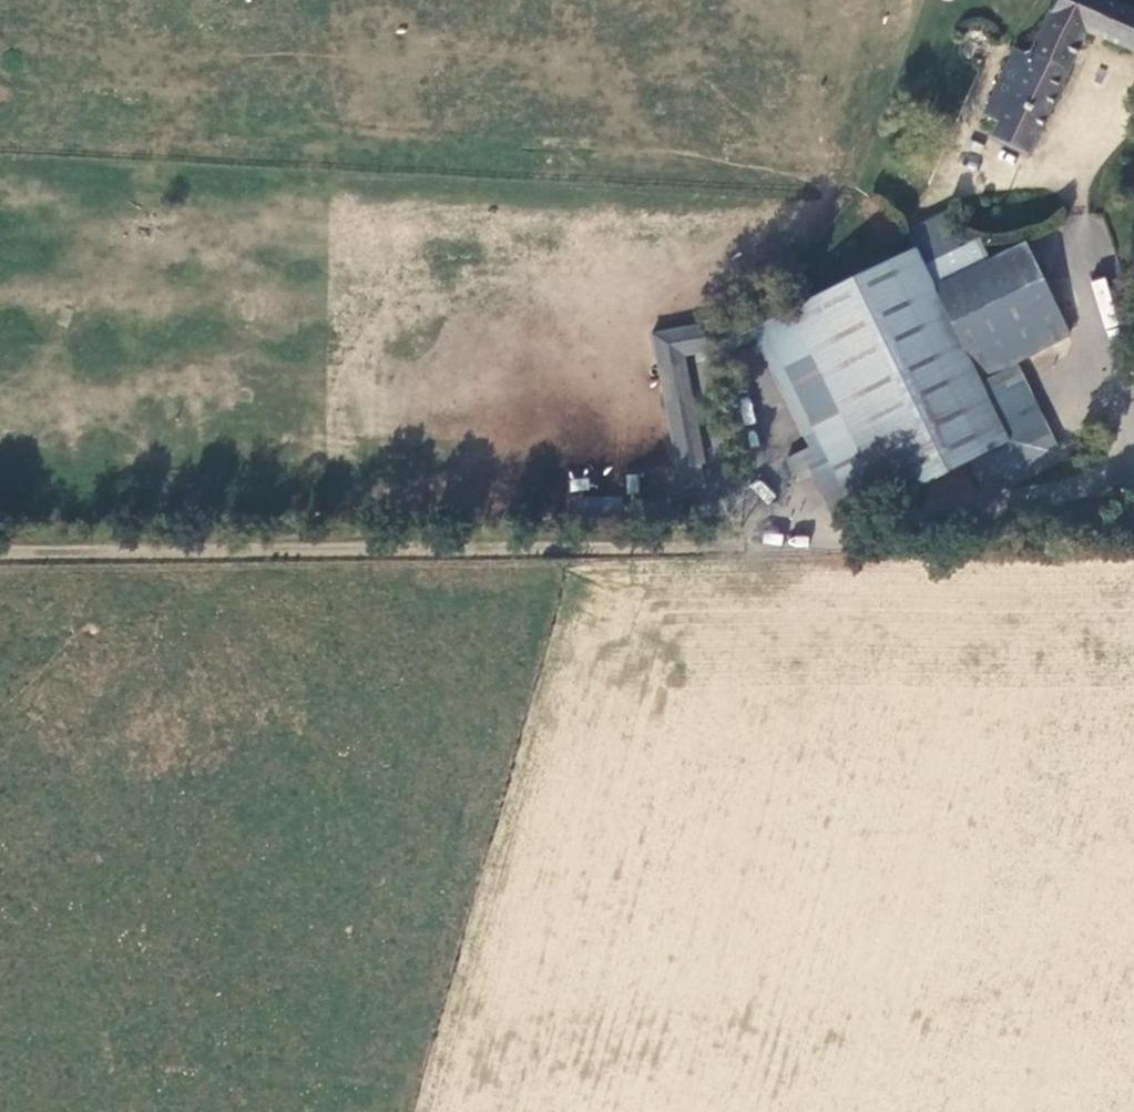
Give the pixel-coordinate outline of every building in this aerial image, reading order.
[(1132,5),(1121,0),(1054,0),(1028,53),(1014,46),(998,79),(982,113),(996,120),(989,136),(1029,154),(1085,31),(1133,52),(1133,5),(1132,5)] [(978,239),(923,262),(915,244),(752,327),(805,444),(788,455),(797,475),(807,472),(834,524),(965,462),(981,490),(1061,452),(1018,362),(1068,334),(1022,240),(988,257),(978,239)] [(650,331),(680,484),(704,480),(701,464),(705,463),(684,355),(713,350),(707,320),(650,331)] [(573,496),(573,510),(620,512),(621,497),(573,496)]
